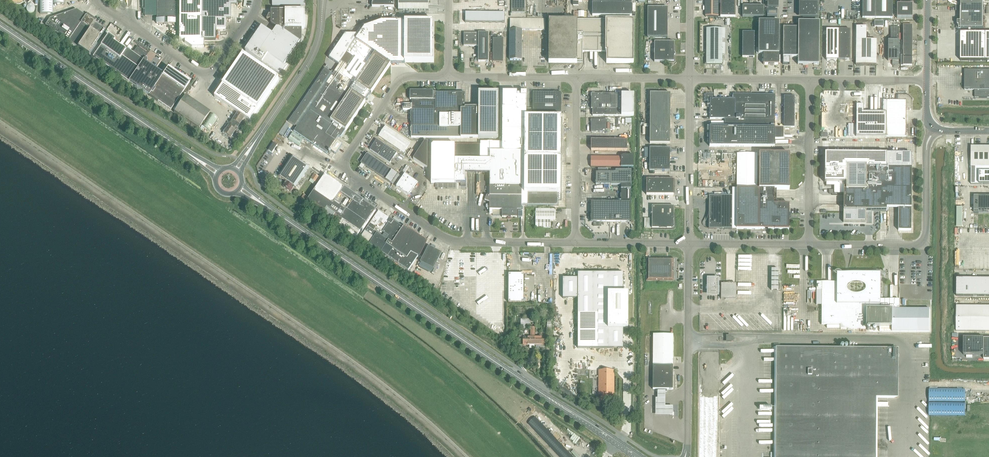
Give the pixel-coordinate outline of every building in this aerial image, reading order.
[(40,13),(52,13),(52,3),(53,3),(63,4),(63,0),(40,0),(40,13)] [(164,0),(156,0),(156,23),(174,23),(174,0),(164,0)] [(178,40),(184,40),(184,42),(191,47),(203,47),(203,40),(215,40),(215,29),(225,29),(225,19),(230,19),(230,5),(236,5),(236,0),(179,0),(178,40)] [(428,10),(428,0),(398,0),(398,10),(428,10)] [(525,13),(525,0),(512,0),(512,13),(525,13)] [(632,16),(632,3),(632,0),(592,0),(592,16),(632,16)] [(705,17),(718,17),(718,0),(705,0),(705,17)] [(720,17),(735,17),(735,0),(720,0),(720,17)] [(875,0),(862,0),(862,18),(875,18),(875,0)] [(875,18),(892,18),(892,0),(875,0),(875,18)] [(912,18),(912,5),(912,0),(900,0),(900,5),(896,5),(896,18),(912,18)] [(34,10),(34,9),(34,8),(34,7),(34,6),(33,6),(33,5),(32,5),(31,5),(30,5),(29,5),(28,5),(27,6),(26,7),(26,8),(26,9),(26,10),(27,11),(27,12),(28,12),(29,13),(30,13),(31,13),(32,13),(33,12),(34,11),(34,10)] [(983,5),(961,5),(961,22),(958,22),(958,28),(966,28),(970,28),(983,28),(983,5)] [(742,17),(763,17),(763,6),(742,6),(742,17)] [(647,37),(667,37),(667,7),(647,7),(647,37)] [(101,37),(101,36),(104,31),(100,28),(101,27),(76,9),(49,18),(45,25),(89,55),(101,37)] [(767,9),(767,17),(777,17),(777,9),(767,9)] [(271,24),(276,28),(272,34),(261,27),(245,51),(280,75),(286,67),(284,66),(302,40),(302,29),(304,29),(305,26),(305,10),(271,10),(271,15),(270,15),(269,15),(267,20),(270,20),(270,19),(271,19),(271,24)] [(465,12),(465,23),(505,23),(505,13),(465,12)] [(545,19),(510,19),(509,60),(521,60),(522,30),(545,30),(545,19)] [(634,20),(567,20),(549,19),(548,63),(577,63),(582,63),(582,52),(598,52),(606,52),(606,63),(633,63),(634,20)] [(405,64),(405,62),(434,62),(434,21),(404,21),(381,21),(364,27),(363,29),(361,28),(360,28),(356,34),(345,34),(329,58),(329,59),(339,65),(333,73),(325,68),(288,122),(296,127),(293,132),(327,154),(329,150),(336,154),(342,144),(336,140),(339,137),(340,138),(341,138),(345,131),(346,131),(366,101),(371,94),(390,64),(405,64)] [(779,54),(779,21),(758,21),(758,54),(763,54),(763,55),(763,64),(769,64),(769,65),(773,65),(773,64),(779,64),(779,54)] [(819,65),(819,22),(798,21),(798,27),(783,27),(783,64),(789,64),(789,57),(798,57),(797,64),(819,65)] [(903,25),(903,40),(912,40),(912,25),(903,25)] [(856,26),(856,40),(856,65),(876,65),(876,40),(866,40),(866,26),(856,26)] [(890,40),(888,40),(887,60),(892,60),(892,65),(898,65),(898,62),(898,61),(899,61),(899,40),(898,40),(898,27),(890,27),(890,40)] [(706,34),(706,53),(706,64),(722,64),(722,34),(722,29),(706,29),(706,34)] [(838,60),(838,30),(826,29),(826,60),(838,60)] [(838,30),(838,60),(850,60),(850,30),(838,30)] [(742,57),(754,57),(754,32),(742,32),(742,57)] [(488,33),(479,33),(464,33),(463,46),(478,46),(478,62),(488,62),(488,33)] [(960,61),(988,61),(988,33),(968,33),(968,36),(961,36),(961,33),(960,61)] [(97,50),(93,56),(106,66),(128,81),(131,83),(144,64),(145,64),(146,61),(146,56),(147,54),(137,47),(133,52),(127,48),(125,50),(113,42),(114,39),(108,35),(97,50)] [(492,62),(503,62),(503,46),(503,38),(493,38),(493,46),(492,62)] [(674,61),(674,42),(654,42),(654,62),(673,62),(674,61)] [(216,94),(214,97),(250,121),(278,79),(243,55),(222,85),(216,94)] [(912,55),(903,55),(902,65),(912,65),(912,55)] [(144,64),(131,83),(149,95),(170,110),(189,82),(168,67),(162,76),(145,64),(144,64)] [(944,70),(944,92),(958,92),(958,97),(974,98),(974,97),(988,97),(988,70),(944,70)] [(411,110),(411,138),(498,138),(498,92),(478,92),(478,108),(464,108),(464,93),(436,93),(436,92),(410,92),(410,100),(412,100),(412,104),(403,104),(403,110),(411,110)] [(431,146),(431,183),(454,183),(464,183),(464,171),(489,171),(489,196),(485,196),(484,201),(489,202),(489,210),(502,210),(502,217),(508,217),(508,218),(508,219),(510,219),(511,218),(511,217),(517,217),(517,210),(521,210),(521,205),(522,193),(558,194),(558,193),(560,193),(561,117),(526,117),(526,92),(502,92),(502,108),(502,142),(477,142),(477,145),(455,145),(433,144),(431,146)] [(561,113),(561,101),(561,92),(533,92),(533,113),(561,113)] [(650,93),(650,103),(670,103),(670,93),(650,93)] [(621,94),(591,94),(591,109),(592,109),(592,116),(633,116),(634,95),(621,95),(621,94)] [(709,127),(709,146),(775,147),(775,95),(751,95),(751,94),(735,94),(735,99),(712,99),(712,94),(706,94),(705,95),(705,101),(710,101),(709,119),(724,119),(724,127),(709,127)] [(856,104),(856,136),(886,136),(906,137),(906,109),(911,109),(912,100),(911,100),(911,99),(908,96),(906,96),(906,95),(898,95),(897,100),(886,100),(883,100),(883,112),(863,112),(863,104),(856,104)] [(185,96),(174,112),(198,129),(210,112),(185,96)] [(784,96),(783,127),(794,127),(794,96),(784,96)] [(650,103),(650,113),(670,113),(670,103),(650,103)] [(218,118),(210,113),(201,125),(209,131),(218,118)] [(230,122),(239,128),(239,127),(244,130),(249,123),(245,120),(243,124),(241,123),(244,118),(237,113),(234,119),(233,118),(230,122)] [(650,113),(650,123),(670,123),(670,113),(650,113)] [(591,132),(607,132),(607,120),(591,120),(591,132)] [(239,128),(230,122),(226,127),(228,128),(224,133),(231,137),(235,131),(236,132),(239,128)] [(670,123),(650,123),(650,133),(670,133),(670,123)] [(286,124),(281,132),(285,135),(290,127),(286,124)] [(385,126),(378,136),(403,153),(410,143),(385,126)] [(670,133),(650,133),(650,144),(670,144),(670,133)] [(299,139),(297,141),(309,148),(310,146),(299,139)] [(396,153),(376,139),(369,149),(389,163),(396,153)] [(591,140),(591,150),(627,151),(627,140),(591,140)] [(427,168),(427,142),(425,142),(413,159),(427,168)] [(275,159),(282,148),(274,143),(267,153),(275,159)] [(971,146),(971,184),(988,184),(988,147),(971,146)] [(649,148),(649,158),(670,159),(670,148),(649,148)] [(825,153),(824,183),(846,183),(846,190),(843,190),(843,192),(843,194),(843,210),(843,222),(866,223),(866,210),(871,210),(871,208),(898,208),(898,230),(911,230),(911,208),(911,168),(911,154),(909,154),(890,154),(887,154),(825,153)] [(367,154),(361,163),(385,179),(392,184),(398,175),(392,170),(391,170),(387,168),(373,158),(367,154)] [(736,189),(736,229),(758,229),(789,229),(789,204),(774,204),(774,189),(789,189),(789,154),(759,154),(759,189),(757,189),(757,154),(737,154),(736,189)] [(633,167),(633,156),(622,155),(621,157),(591,157),(591,167),(633,167)] [(286,181),(294,187),(295,188),(296,188),(295,187),(310,167),(293,156),(279,176),(278,176),(286,181)] [(670,159),(649,158),(649,171),(670,171),(670,159)] [(621,202),(631,202),(631,171),(615,171),(615,173),(611,173),(596,173),(596,185),(610,185),(621,185),(621,202)] [(314,174),(310,179),(316,182),(319,177),(314,174)] [(409,195),(417,182),(404,174),(396,187),(409,195)] [(356,195),(355,195),(345,188),(325,175),(307,201),(324,212),(323,213),(344,227),(347,229),(357,235),(366,222),(375,209),(358,197),(356,195)] [(673,179),(646,179),(646,195),(673,195),(673,179)] [(294,187),(286,181),(283,186),(290,192),(294,187)] [(521,205),(557,206),(558,194),(522,193),(521,205)] [(709,229),(732,229),(732,196),(709,196),(709,229)] [(974,225),(988,225),(988,196),(974,196),(974,225)] [(601,222),(631,222),(631,202),(621,202),(591,202),(591,222),(593,222),(601,222)] [(674,226),(674,224),(674,206),(652,206),(652,218),(644,218),(644,228),(657,228),(658,228),(671,228),(674,226)] [(555,220),(555,209),(535,209),(535,228),(550,228),(550,220),(555,220)] [(384,255),(402,227),(393,221),(393,222),(391,220),(378,211),(360,238),(384,255)] [(403,228),(402,227),(384,255),(388,257),(408,271),(418,257),(420,257),(428,242),(404,226),(403,228)] [(347,229),(345,233),(356,240),(358,236),(357,235),(347,229)] [(442,253),(428,246),(420,262),(433,269),(442,253)] [(646,270),(673,270),(673,259),(646,258),(646,270)] [(778,269),(771,269),(771,290),(780,290),(780,284),(778,284),(778,269)] [(673,270),(646,270),(646,281),(673,282),(673,270)] [(816,282),(816,290),(821,290),(821,325),(841,325),(841,329),(866,329),(866,326),(891,326),(891,331),(930,332),(930,309),(899,309),(899,299),(880,299),(880,273),(887,273),(840,273),(839,273),(839,272),(838,272),(837,272),(836,272),(836,273),(832,273),(837,273),(836,282),(816,282)] [(623,328),(628,328),(628,293),(623,293),(623,273),(578,273),(578,278),(563,278),(563,298),(578,298),(578,348),(623,348),(623,328)] [(508,303),(523,303),(523,274),(508,274),(508,303)] [(988,296),(988,278),(956,278),(956,296),(988,296)] [(717,279),(708,279),(708,289),(710,289),(710,292),(711,292),(711,295),(717,295),(717,293),(721,293),(721,299),(736,299),(736,284),(726,284),(721,284),(721,286),(717,286),(717,279)] [(956,331),(988,331),(988,306),(956,306),(956,331)] [(534,322),(534,319),(521,319),(520,329),(525,329),(525,325),(527,324),(530,324),(530,322),(534,322)] [(523,345),(534,345),(534,337),(534,328),(530,328),(530,337),(523,337),(523,345)] [(653,334),(653,366),(673,366),(673,334),(653,334)] [(539,337),(534,337),(534,345),(546,345),(546,337),(543,337),(543,335),(539,335),(539,337)] [(963,337),(963,355),(983,355),(983,359),(988,359),(988,338),(963,337)] [(898,358),(898,349),(776,348),(775,456),(875,456),(876,398),(897,398),(898,377),(878,377),(878,358),(898,358)] [(673,366),(653,366),(652,389),(656,389),(656,392),(658,392),(665,392),(667,392),(667,389),(673,389),(673,366)] [(610,395),(614,395),(614,370),(599,370),(599,395),(600,395),(600,401),(610,401),(610,395)] [(930,415),(965,415),(965,403),(965,402),(965,390),(929,389),(929,401),(929,403),(929,415),(930,415)] [(665,392),(658,392),(658,399),(656,399),(656,416),(673,416),(673,407),(665,407),(665,392)] [(535,417),(527,424),(559,456),(573,456),(535,417)]
